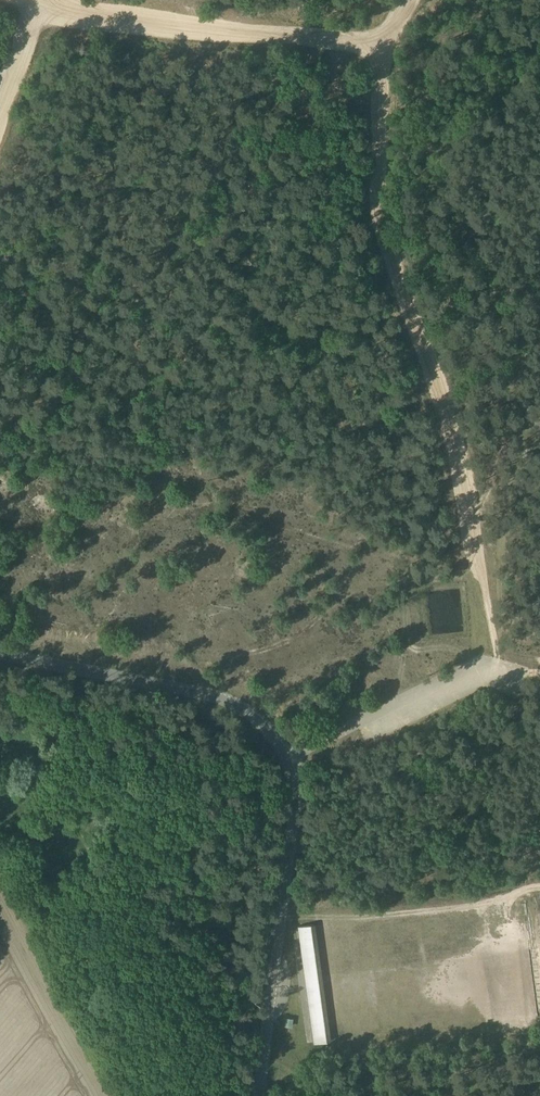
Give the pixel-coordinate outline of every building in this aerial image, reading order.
[(315,925),(298,927),(314,1043),(330,1041),(315,925)]
